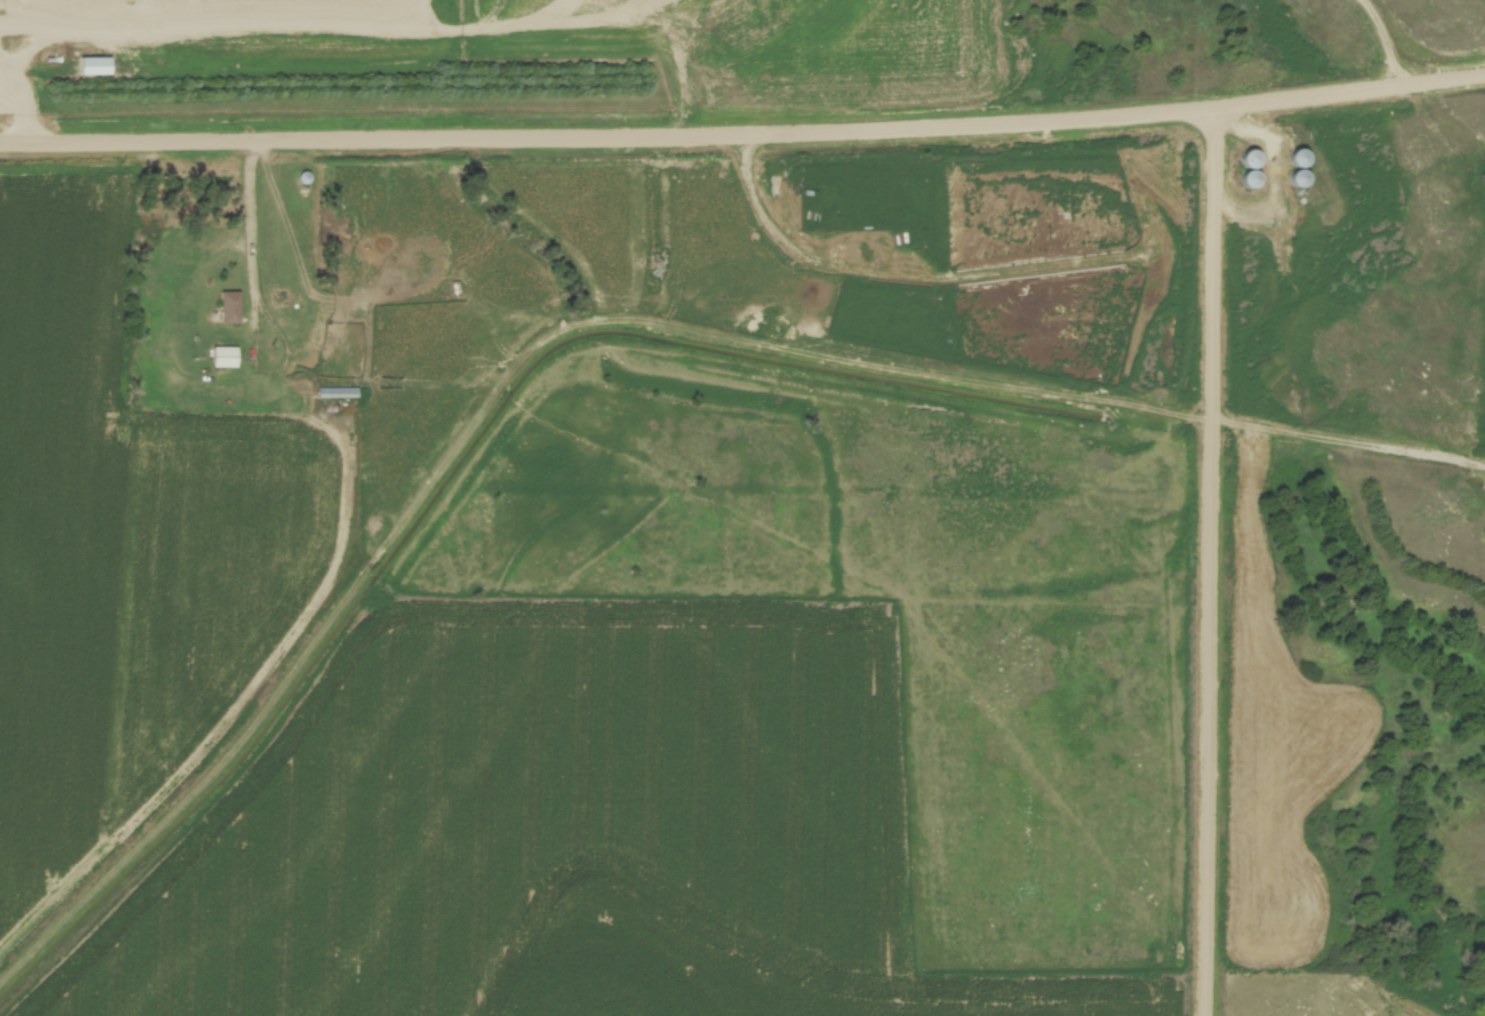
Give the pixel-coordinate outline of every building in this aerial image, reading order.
[(1304,169),(1314,157),(1304,148),(1292,161),(1302,169),(1292,179),(1303,189),(1313,177),(1304,169)] [(1243,164),(1252,168),(1246,184),(1256,188),(1261,174),(1257,173),(1264,154),(1249,149),(1243,164)] [(301,184),(311,182),(309,171),(299,173),(301,184)] [(286,305),(286,291),(273,291),(273,305),(286,305)] [(241,292),(222,292),(222,323),(241,323),(241,292)] [(238,370),(238,346),(214,346),(214,370),(238,370)] [(319,387),(319,397),(358,397),(358,387),(319,387)]
